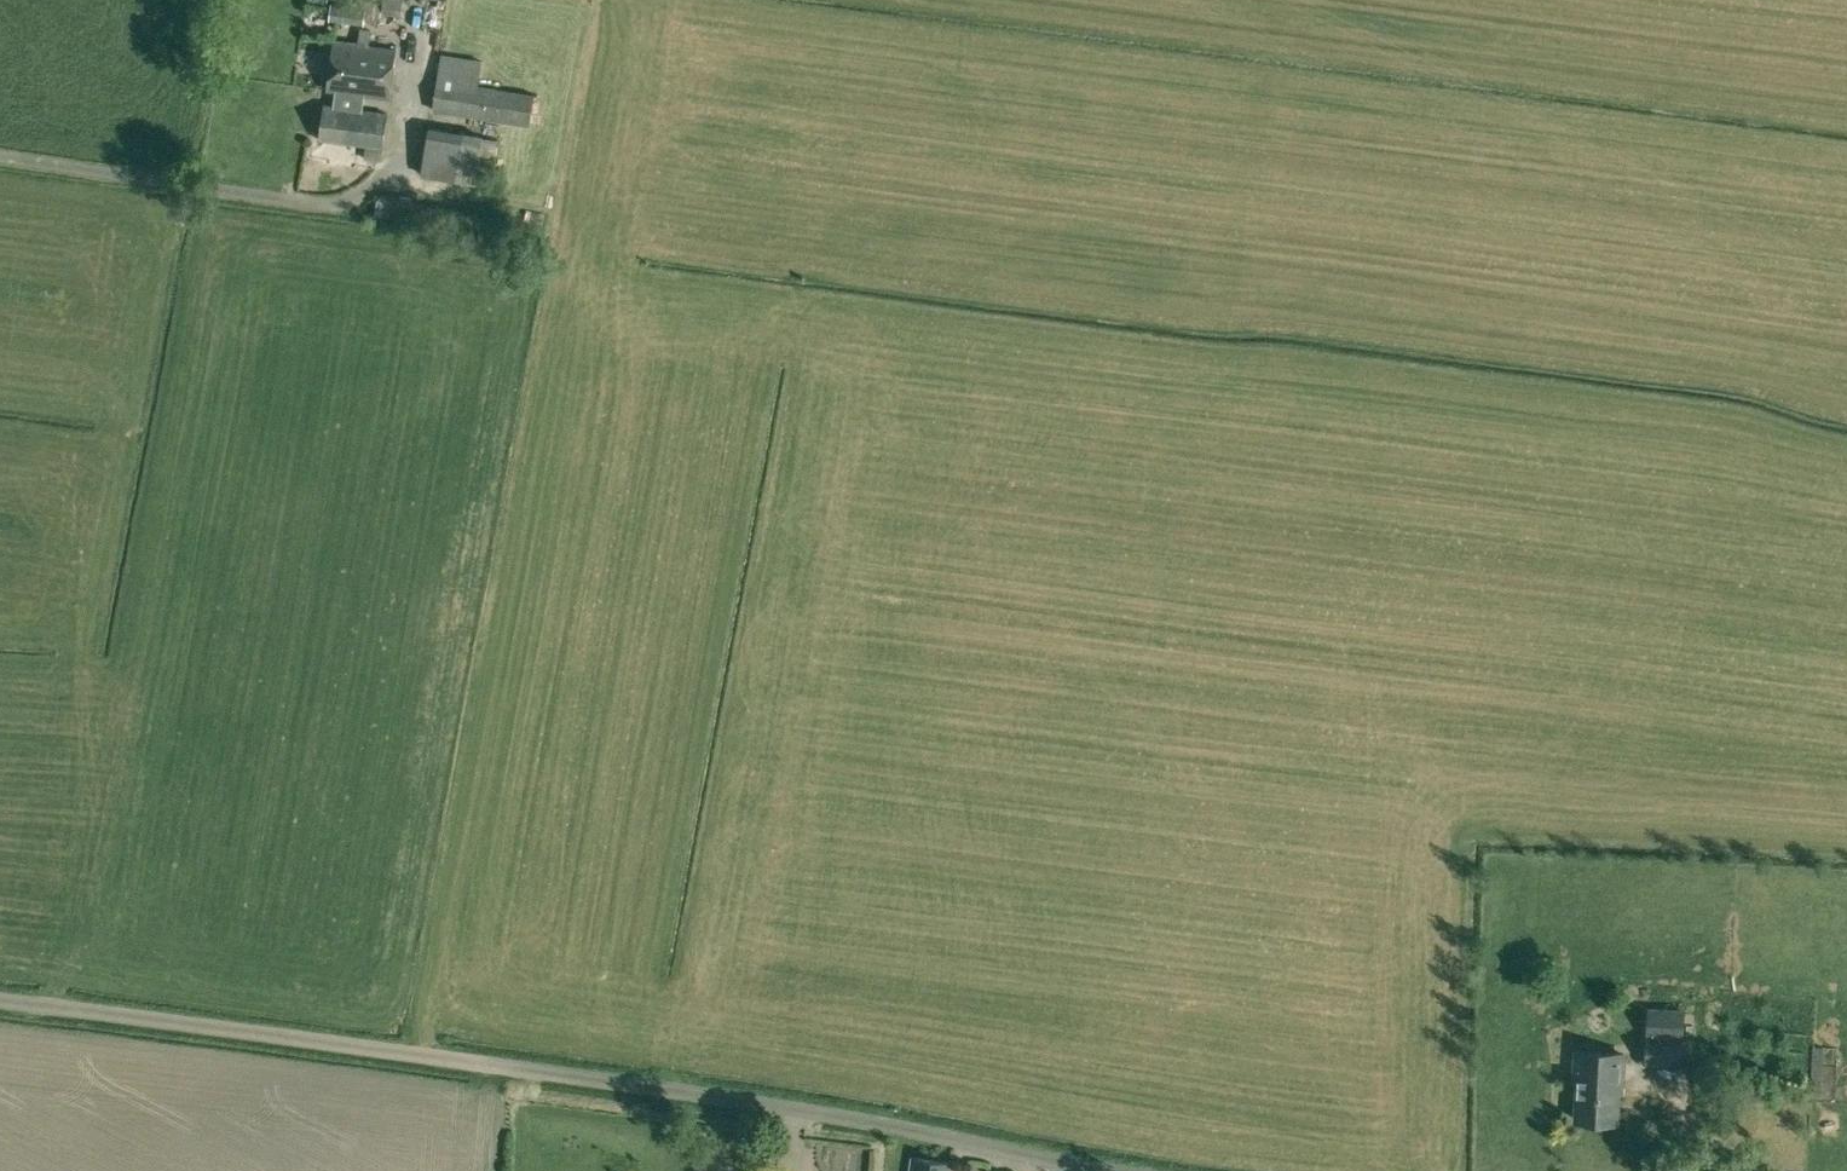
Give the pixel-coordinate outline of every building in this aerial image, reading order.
[(288,13),(288,0),(263,0),(263,13),(288,13)] [(381,23),(382,15),(382,3),(365,0),(365,4),(366,4),(364,22),(381,23)] [(382,15),(401,16),(402,0),(382,0),(382,3),(382,15)] [(364,24),(364,22),(366,4),(365,4),(346,2),(344,22),(364,24)] [(328,90),(337,91),(360,95),(390,99),(397,49),(369,46),(371,30),(361,29),(359,44),(334,41),(328,90)] [(530,126),(535,93),(478,86),(482,61),(440,55),(432,111),(530,126)] [(360,95),(337,91),(335,107),(324,105),(320,139),(366,145),(364,158),(382,160),(388,114),(357,110),(360,95)] [(475,185),(475,184),(483,136),(483,133),(430,125),(420,176),(475,185)] [(1647,1006),(1646,1036),(1683,1038),(1686,1008),(1647,1006)] [(1683,1038),(1646,1036),(1644,1036),(1644,1065),(1682,1067),(1683,1038)] [(1577,1119),(1615,1122),(1618,1078),(1621,1078),(1622,1054),(1576,1051),(1574,1081),(1579,1081),(1577,1119)] [(1825,1071),(1812,1071),(1812,1089),(1825,1089),(1825,1071)] [(953,1162),(910,1156),(908,1170),(951,1170),(953,1162)]
